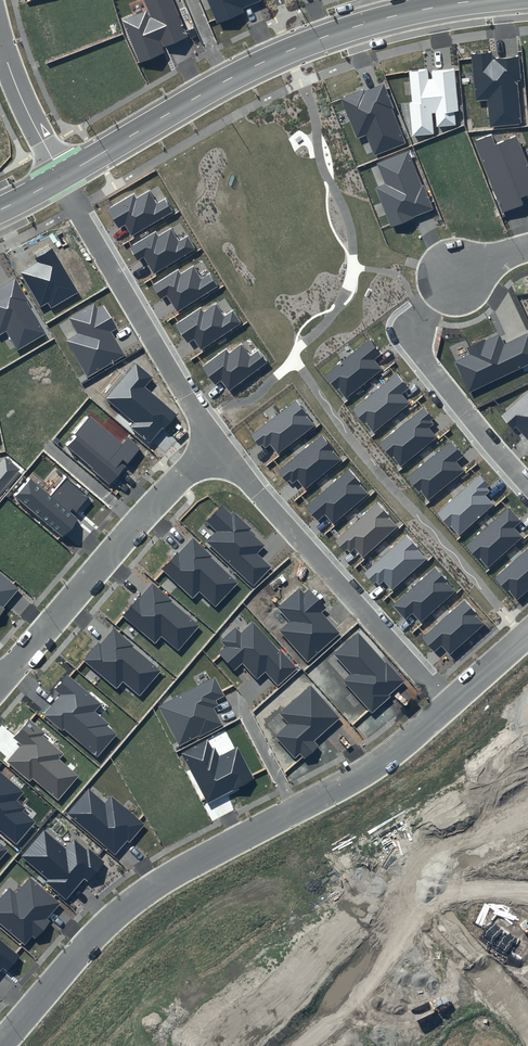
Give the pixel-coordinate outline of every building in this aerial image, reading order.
[(123,20),(140,63),(164,52),(162,48),(189,37),(173,0),(144,0),(148,10),(123,20)] [(217,24),(244,12),(242,8),(261,1),(260,0),(207,0),(217,24)] [(492,52),(471,54),(475,101),(488,100),(490,127),(521,124),(517,81),(521,81),(518,57),(492,60),(492,52)] [(428,70),(409,72),(412,104),(410,104),(412,136),(434,134),(432,114),(435,114),(436,127),(456,125),(454,111),(458,111),(454,69),(432,71),(433,79),(428,79),(428,70)] [(364,89),(341,99),(357,139),(366,135),(374,155),(407,142),(383,84),(365,91),(364,89)] [(474,142),(503,212),(524,204),(521,198),(527,195),(527,164),(516,136),(495,145),(490,135),(474,142)] [(385,184),(375,188),(391,227),(433,210),(409,151),(377,163),(385,184)] [(133,194),(107,209),(119,229),(124,225),(131,237),(174,211),(166,198),(157,203),(150,191),(137,199),(133,194)] [(156,231),(130,247),(141,266),(147,262),(154,274),(197,249),(189,235),(180,241),(172,228),(160,236),(156,231)] [(52,248),(35,258),(37,262),(21,273),(41,308),(48,303),(51,309),(78,293),(52,248)] [(179,269),(153,285),(165,304),(171,300),(178,311),(220,284),(211,271),(203,277),(195,265),(182,273),(179,269)] [(0,286),(0,335),(6,332),(17,351),(47,333),(14,278),(0,286)] [(77,334),(66,341),(87,378),(125,355),(111,332),(117,329),(103,305),(97,309),(94,303),(69,318),(77,334)] [(201,308),(175,324),(187,343),(193,339),(200,350),(242,324),(234,311),(225,316),(217,304),(204,312),(201,308)] [(454,362),(469,393),(527,365),(527,333),(504,345),(499,334),(467,349),(470,354),(454,362)] [(382,354),(370,340),(326,375),(345,399),(382,369),(374,360),(382,354)] [(226,349),(202,368),(216,386),(221,381),(229,392),(268,361),(259,349),(250,356),(241,344),(230,354),(226,349)] [(152,377),(136,363),(106,399),(134,423),(131,427),(150,444),(176,414),(144,387),(152,377)] [(409,389),(398,374),(354,409),(373,433),(409,404),(402,394),(409,389)] [(501,416),(513,430),(516,427),(527,440),(527,392),(501,416)] [(296,401),(252,435),(263,450),(270,444),(278,454),(315,425),(296,401)] [(437,422),(425,408),(381,443),(400,467),(437,437),(429,428),(437,422)] [(122,443),(90,416),(65,444),(111,484),(141,448),(128,437),(122,443)] [(322,436),(279,472),(290,486),(297,480),(305,489),(341,459),(322,436)] [(464,456),(452,442),(408,477),(427,501),(464,472),(456,462),(464,456)] [(21,470),(5,457),(0,462),(0,495),(21,470)] [(348,470),(306,507),(318,521),(325,514),(333,523),(369,493),(348,470)] [(492,490),(479,476),(438,514),(458,536),(493,505),(485,496),(492,490)] [(29,478),(14,495),(62,536),(78,519),(73,515),(89,497),(66,477),(50,495),(29,478)] [(378,503),(336,540),(349,554),(355,548),(364,557),(399,526),(378,503)] [(216,532),(206,542),(253,586),(271,567),(257,554),(265,545),(222,505),(206,522),(216,532)] [(521,522),(509,508),(467,546),(488,569),(522,537),(514,528),(521,522)] [(406,536),(365,573),(377,587),(384,581),(392,590),(427,559),(406,536)] [(192,539),(162,570),(193,599),(199,592),(216,607),(239,583),(192,539)] [(496,578),(517,601),(527,590),(527,549),(496,578)] [(435,569),(393,607),(405,620),(412,614),(420,623),(455,592),(435,569)] [(5,610),(3,607),(19,588),(0,572),(0,615),(5,610)] [(201,625),(152,584),(124,617),(155,644),(161,636),(178,651),(201,625)] [(299,588),(278,608),(289,622),(279,631),(308,663),(340,634),(321,613),(326,608),(309,589),(303,593),(299,588)] [(464,601),(423,639),(435,652),(442,646),(450,655),(485,624),(464,601)] [(226,647),(219,654),(235,671),(243,664),(257,679),(265,672),(278,685),(296,669),(253,622),(240,634),(235,627),(221,641),(226,647)] [(162,670),(113,628),(85,661),(117,689),(123,681),(140,696),(162,670)] [(358,633),(333,655),(351,673),(343,681),(371,712),(405,682),(358,633)] [(101,703),(67,675),(53,690),(60,695),(44,714),(96,758),(118,732),(94,711),(101,703)] [(215,677),(158,707),(179,746),(222,724),(213,709),(219,705),(215,700),(225,696),(215,677)] [(310,685),(279,713),(288,724),(275,736),(295,759),(300,754),(305,758),(318,746),(314,741),(340,718),(310,685)] [(21,745),(7,761),(30,781),(32,778),(58,800),(78,776),(59,759),(64,753),(42,736),(44,733),(29,719),(13,738),(21,745)] [(207,739),(181,753),(208,803),(254,779),(237,747),(217,758),(207,739)] [(16,844),(35,822),(24,812),(27,808),(17,801),(24,792),(0,772),(0,830),(16,844)] [(88,789),(67,814),(115,855),(126,841),(129,843),(145,825),(112,796),(105,803),(88,789)] [(44,830),(21,857),(48,879),(46,882),(66,900),(84,878),(88,881),(104,862),(88,848),(86,850),(73,839),(66,849),(44,830)] [(9,850),(0,842),(0,860),(9,850)] [(0,898),(0,924),(25,945),(32,936),(35,938),(50,921),(47,919),(61,903),(30,877),(16,893),(9,887),(0,898)] [(4,968),(8,971),(20,956),(0,939),(0,972),(4,968)]
